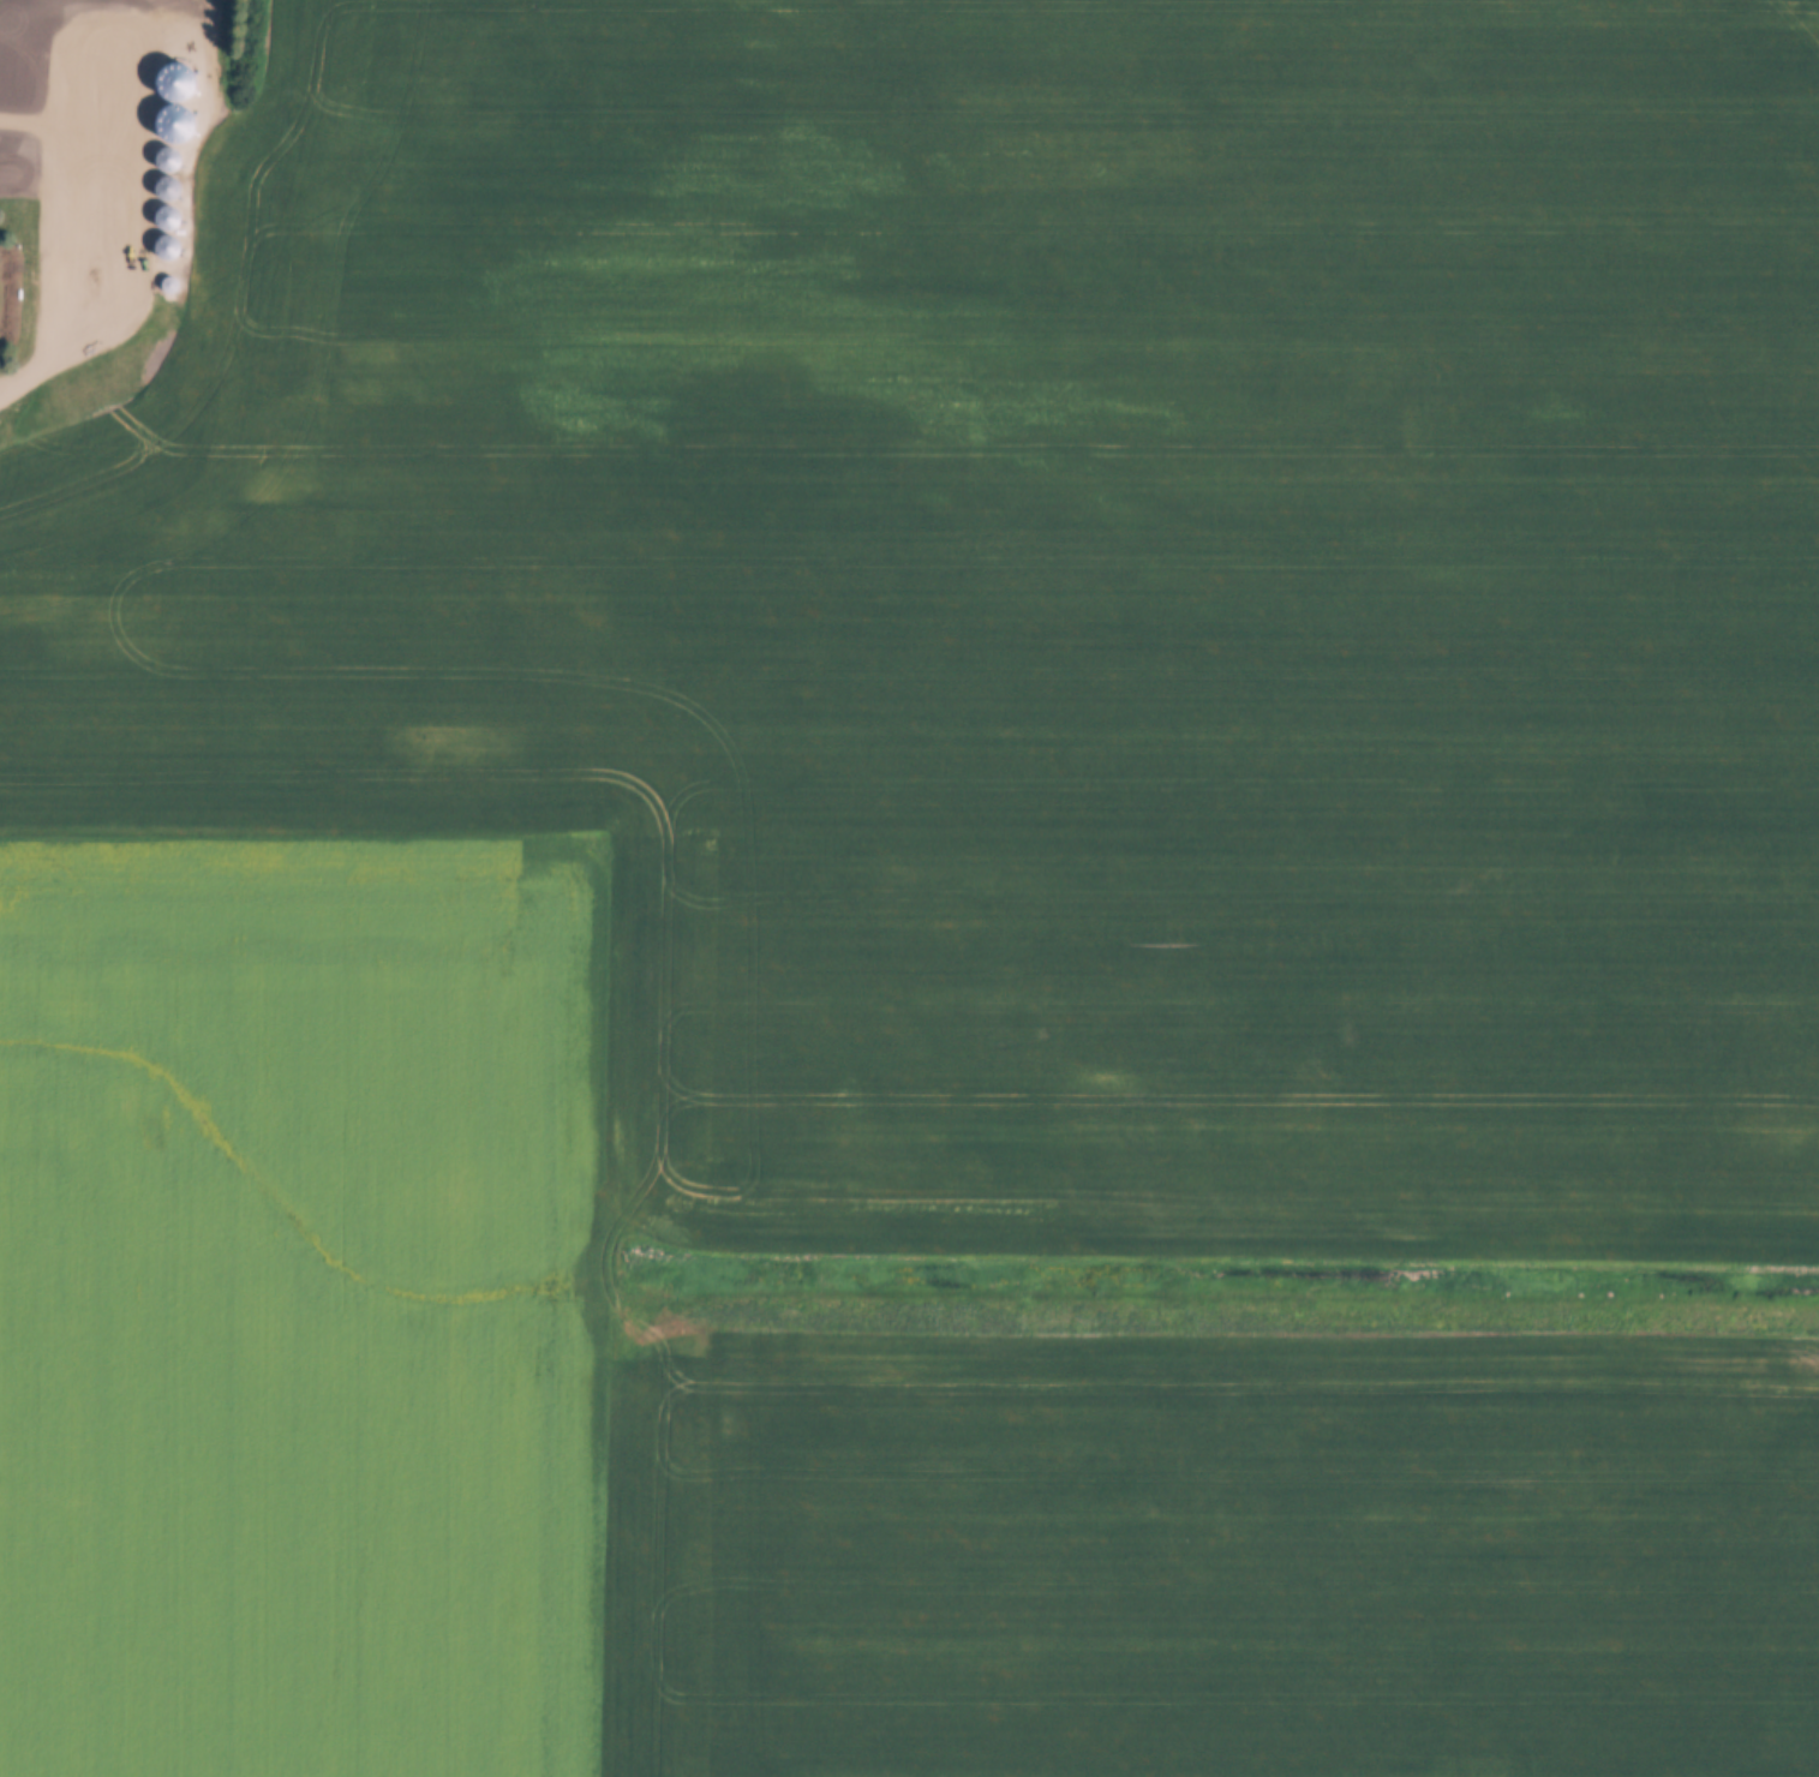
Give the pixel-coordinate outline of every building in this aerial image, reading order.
[(161,175),(175,175),(175,152),(161,152),(161,175)]
